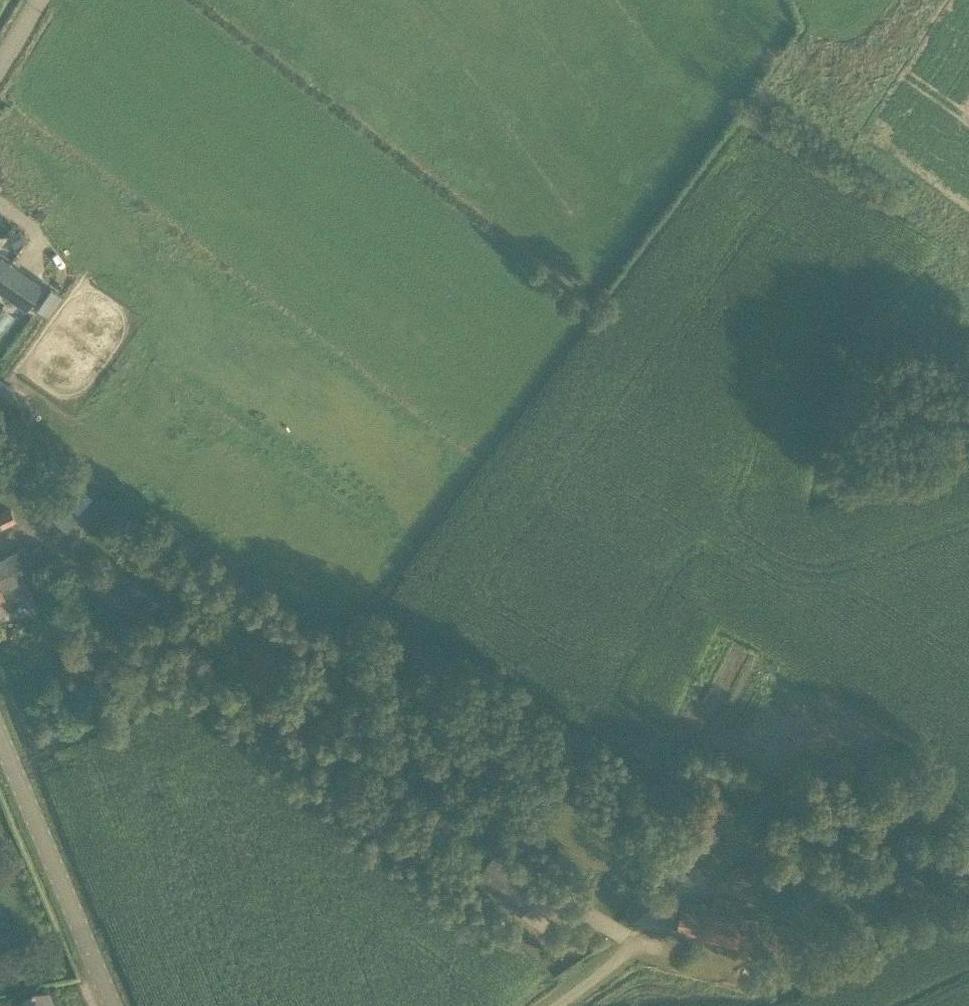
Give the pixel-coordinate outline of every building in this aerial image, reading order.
[(26,306),(40,286),(0,258),(0,288),(26,306)] [(47,284),(34,308),(46,314),(59,290),(47,284)] [(43,554),(39,546),(26,552),(24,547),(0,559),(0,574),(43,554)] [(43,554),(0,574),(0,592),(18,584),(28,606),(47,597),(46,596),(45,597),(44,595),(49,593),(35,562),(45,557),(43,554)]
